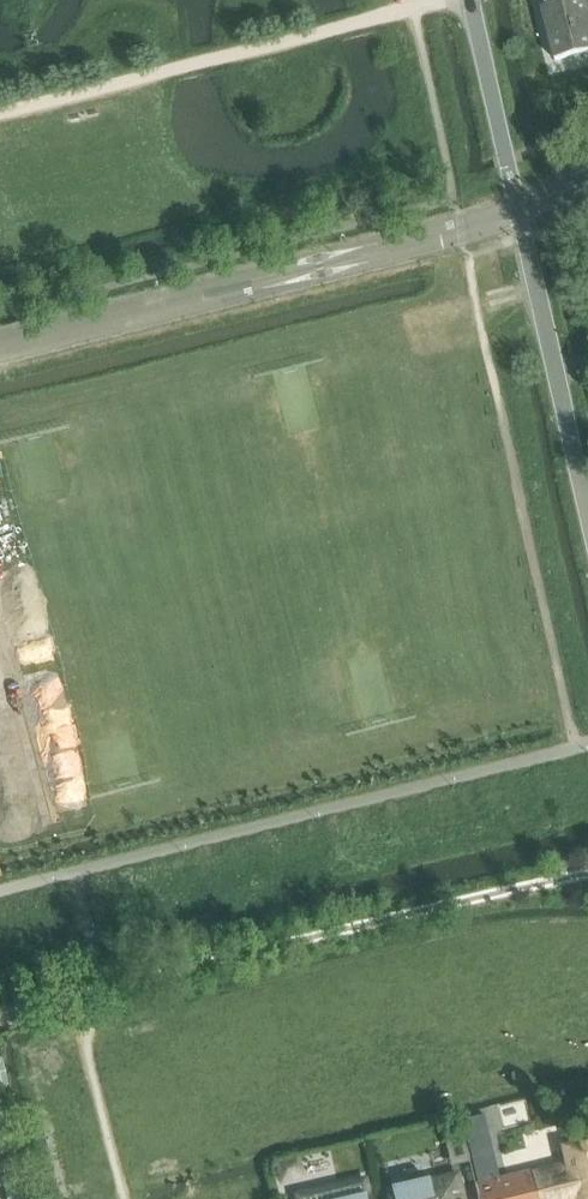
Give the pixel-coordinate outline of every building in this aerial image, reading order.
[(544,10),(584,0),(542,0),(544,10)] [(544,10),(550,35),(587,27),(587,0),(584,0),(544,10)] [(550,35),(557,61),(587,54),(587,27),(550,35)] [(529,1173),(476,1186),(479,1198),(587,1198),(587,1144),(565,1149),(554,1152),(557,1168),(537,1173),(535,1166),(528,1168),(529,1173)] [(282,1182),(307,1178),(304,1160),(278,1164),(282,1182)] [(388,1192),(390,1198),(464,1198),(458,1175),(388,1192)] [(370,1196),(369,1196),(365,1180),(314,1193),(315,1198),(370,1198),(370,1196)]
